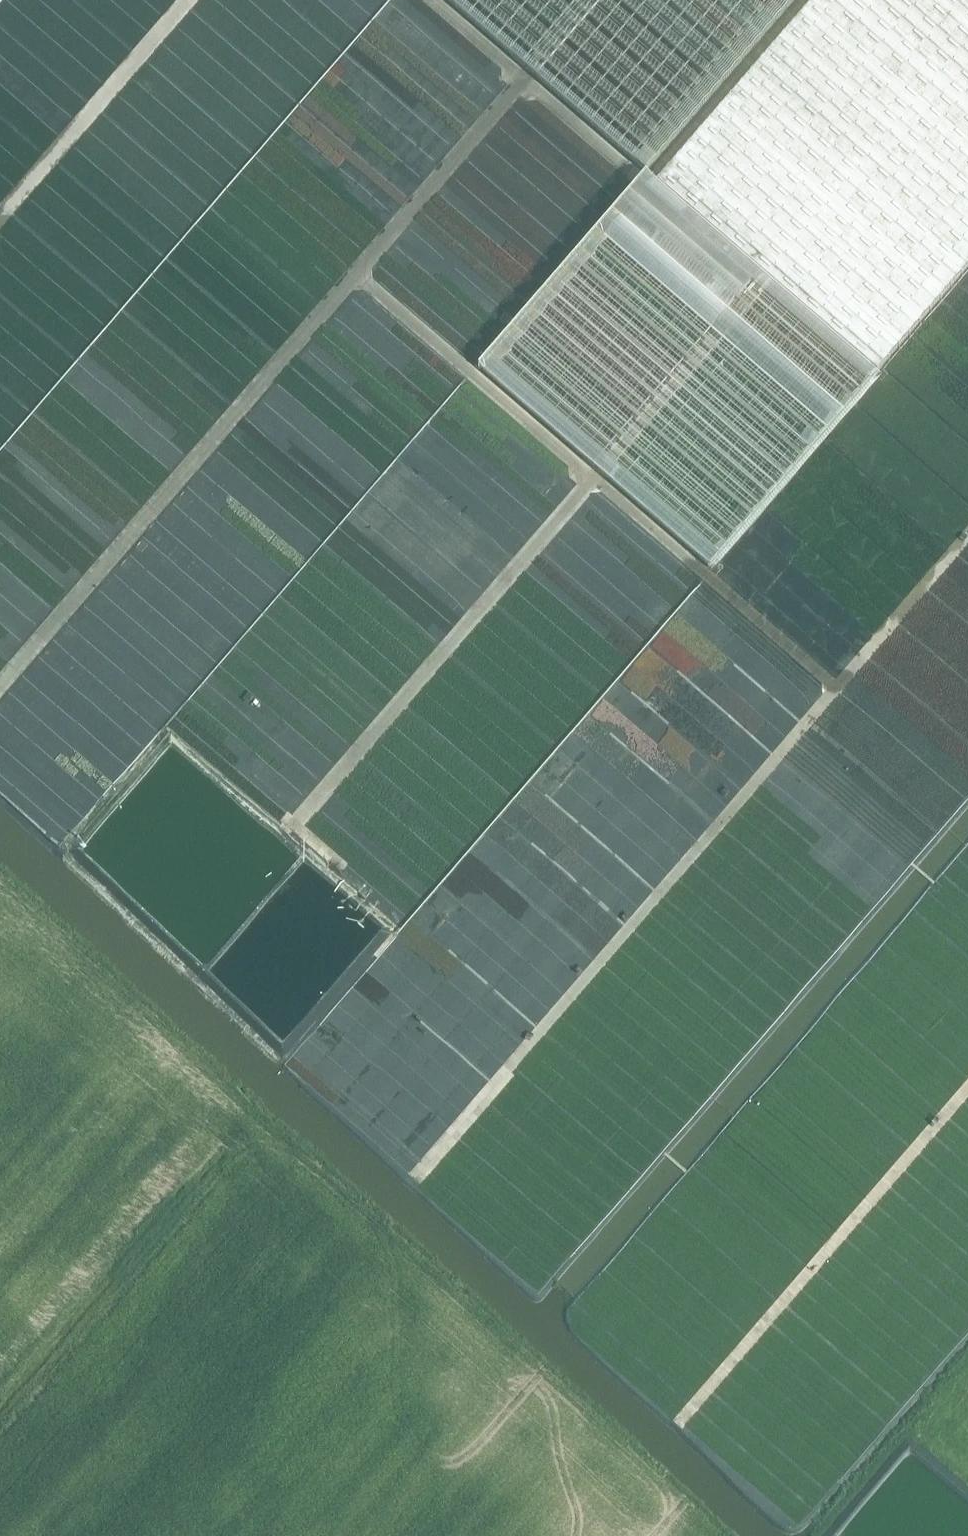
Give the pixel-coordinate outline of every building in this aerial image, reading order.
[(502,81),(496,71),(480,71),(464,61),(470,53),(455,53),(455,42),(445,41),(445,29),(437,24),(428,9),(428,7),(424,0),(315,0),(313,109),(324,102),(393,103),(402,119),(397,126),(412,126),(426,135),(425,147),(420,151),(438,162),(429,147),(429,143),(439,149),(438,158),(462,143),(502,81)] [(530,72),(646,173),(796,0),(446,0),(530,72)] [(658,182),(770,278),(878,372),(967,267),(967,0),(815,0),(658,182)] [(878,372),(646,173),(480,362),(715,563),(878,372)]
